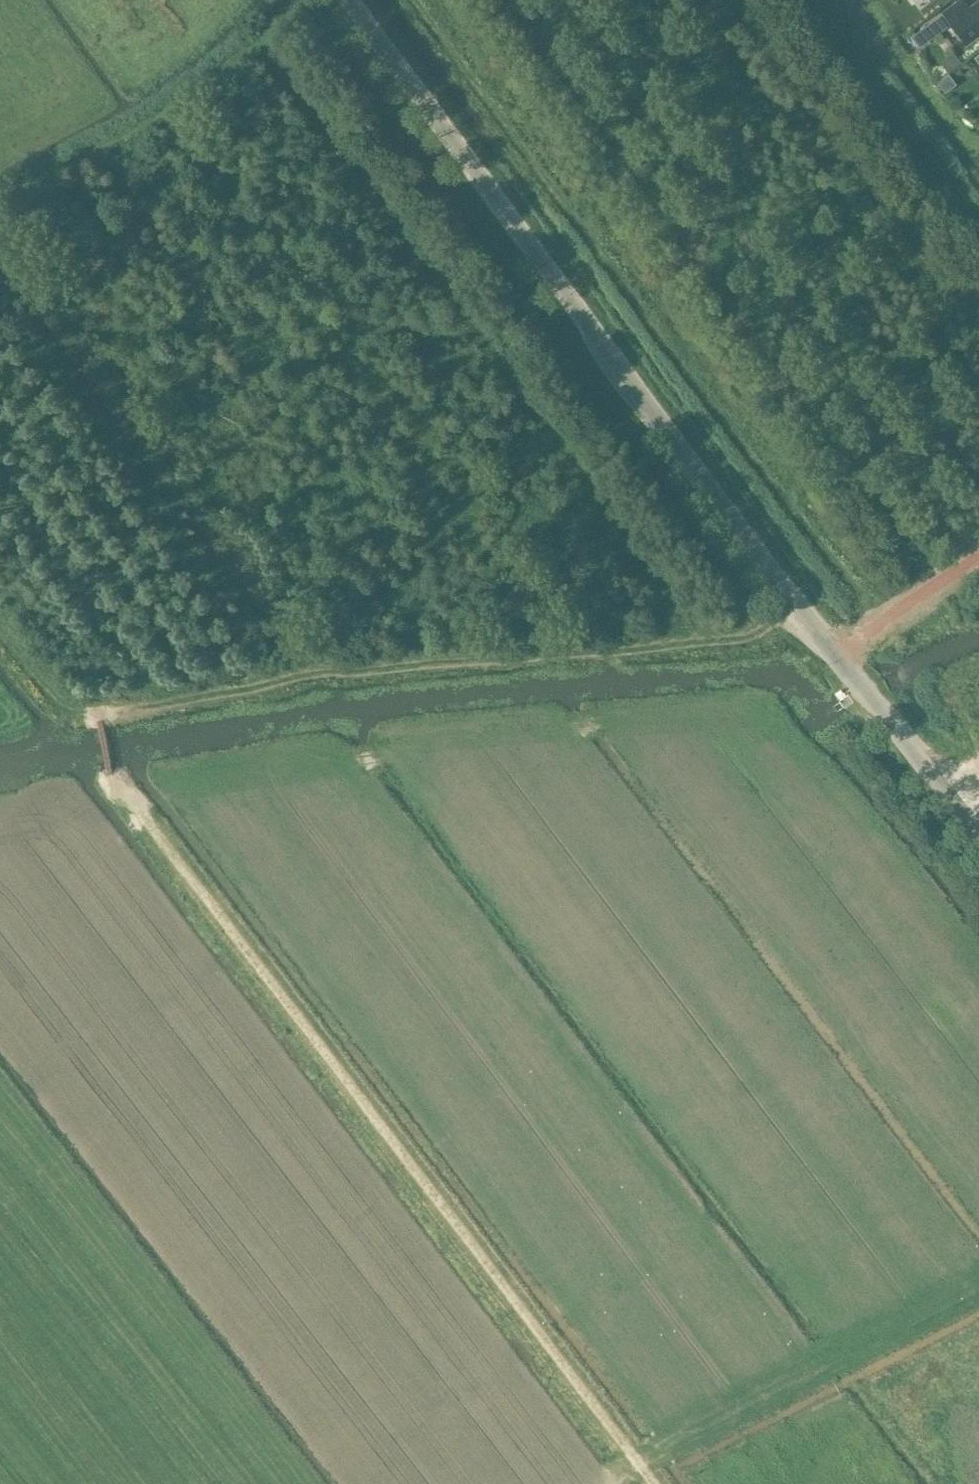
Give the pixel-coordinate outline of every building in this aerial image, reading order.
[(978,34),(978,2),(970,8),(964,0),(961,0),(944,12),(952,23),(966,43),(978,34)] [(939,33),(931,22),(915,34),(923,45),(939,33)] [(948,74),(938,82),(946,92),(956,85),(948,74)]
